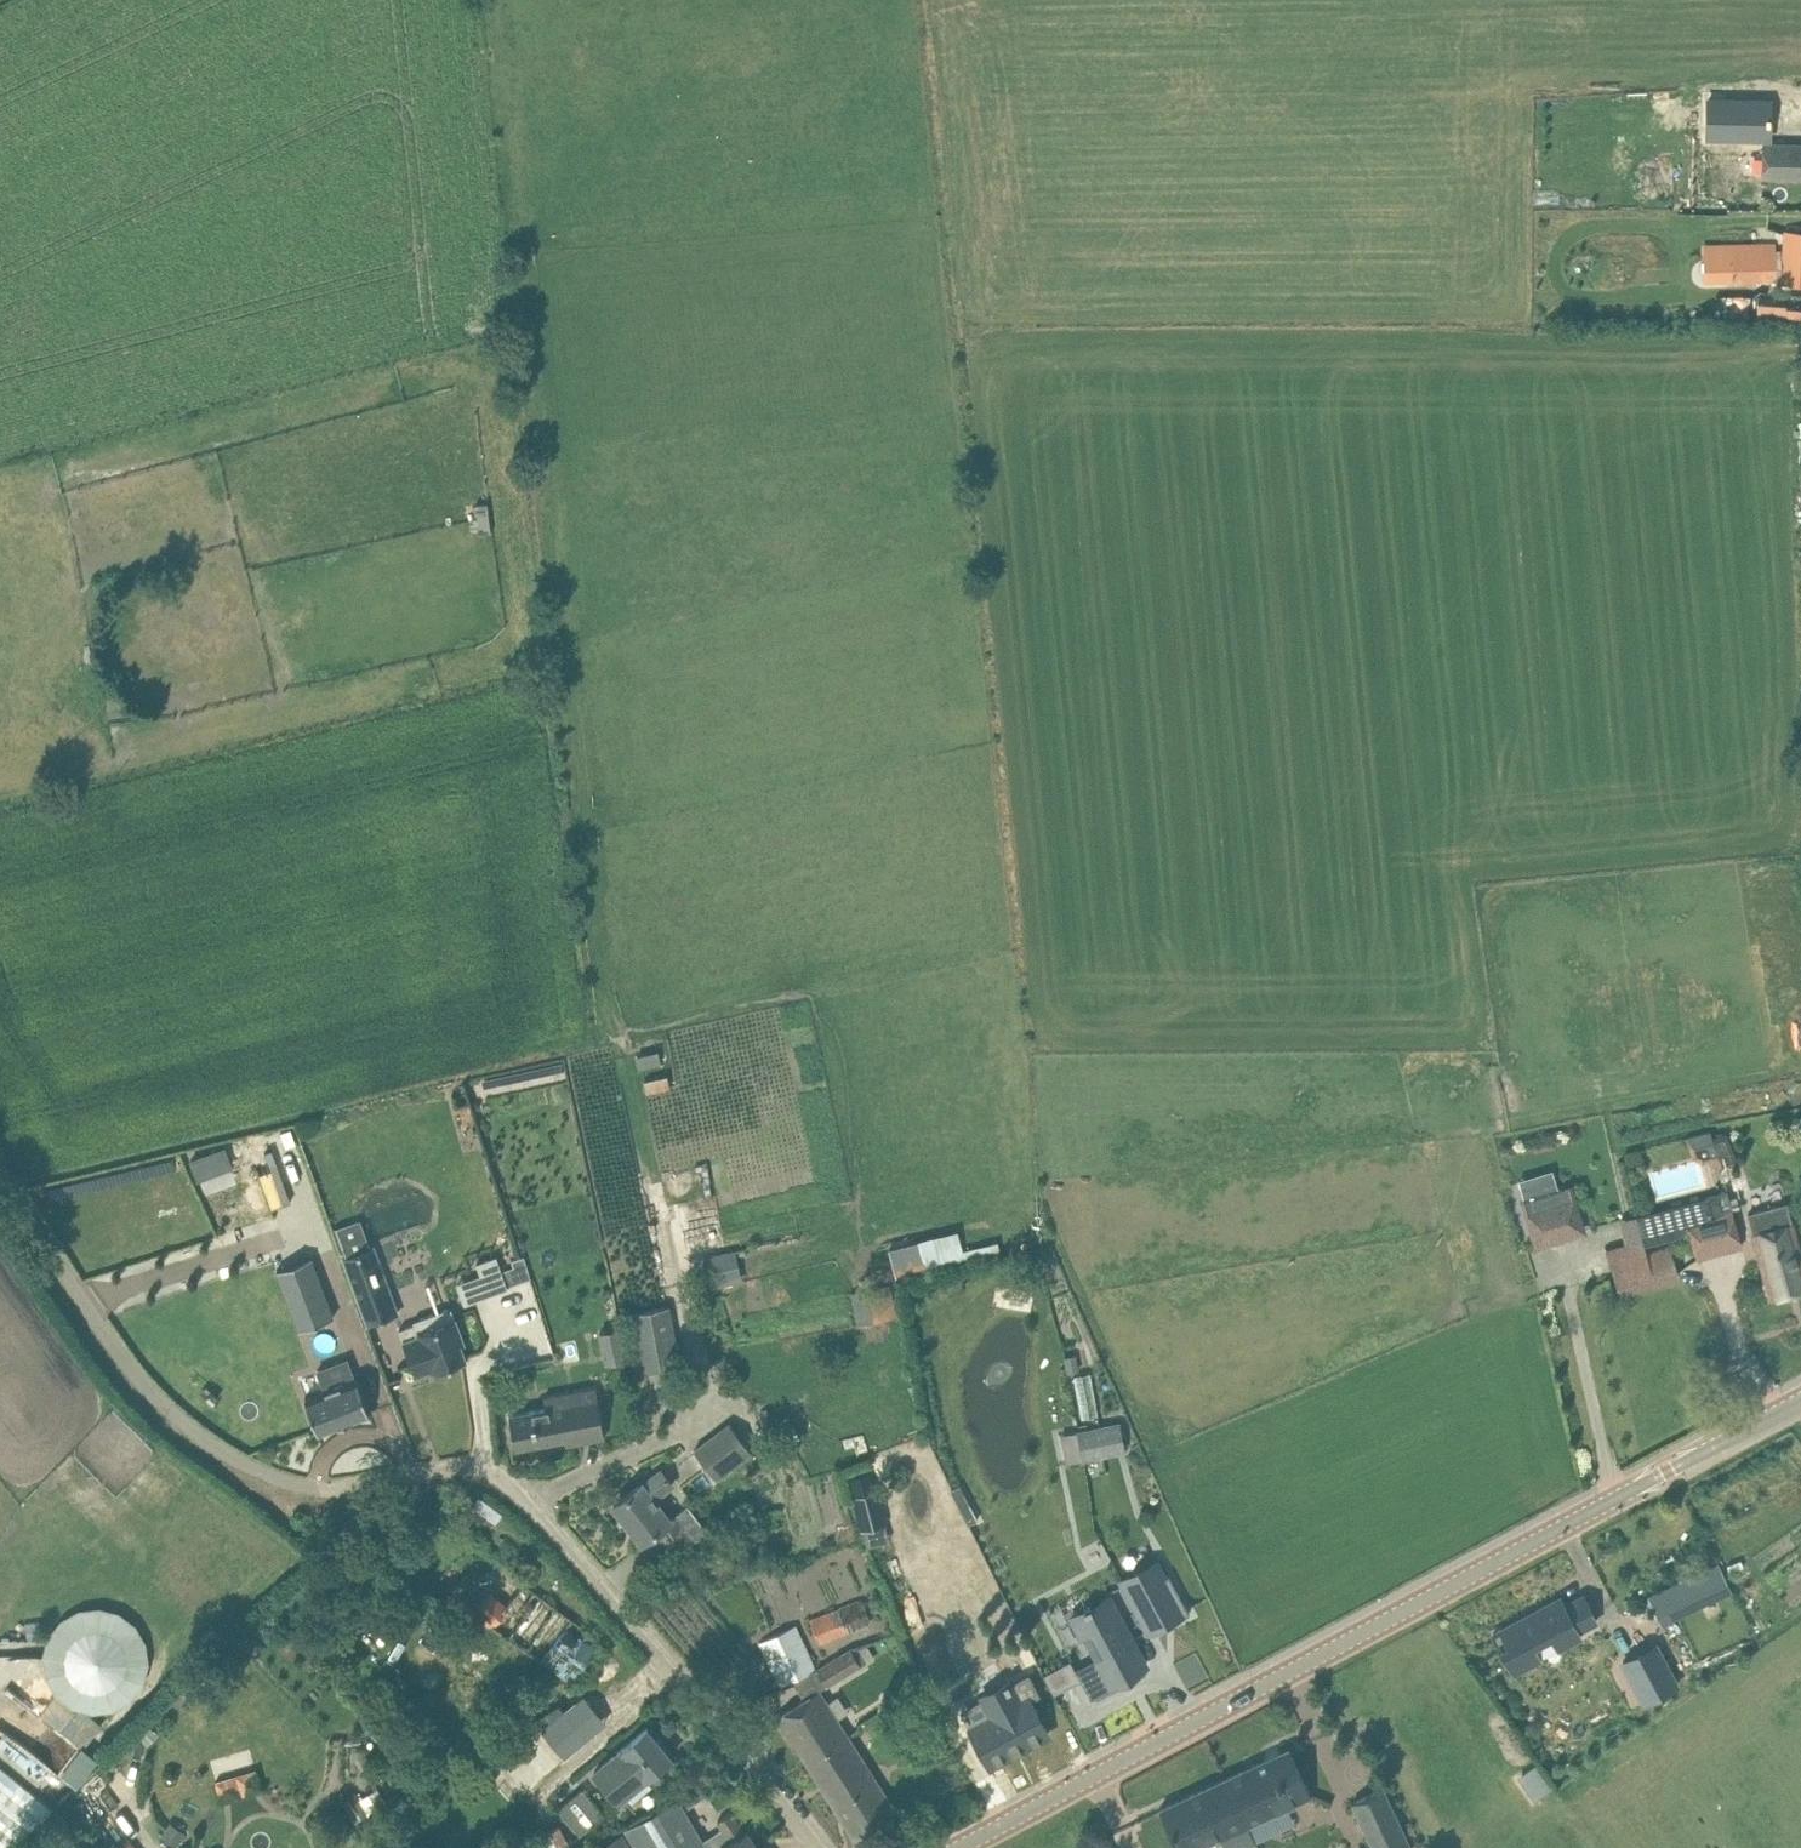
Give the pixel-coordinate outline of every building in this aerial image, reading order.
[(1800,177),(1800,145),(1763,145),(1761,177),(1800,177)] [(1779,279),(1800,280),(1800,230),(1782,229),(1779,279)] [(1773,242),(1702,243),(1702,280),(1774,279),(1773,242)] [(1726,1131),(1707,1137),(1719,1168),(1737,1161),(1726,1131)] [(223,1146),(191,1158),(198,1178),(231,1166),(223,1146)] [(1552,1169),(1518,1180),(1524,1198),(1520,1199),(1534,1244),(1582,1229),(1568,1184),(1557,1188),(1552,1169)] [(1643,1212),(1638,1213),(1643,1230),(1645,1240),(1666,1233),(1689,1227),(1690,1234),(1697,1257),(1741,1246),(1735,1222),(1726,1189),(1643,1212)] [(1748,1214),(1754,1235),(1753,1235),(1754,1239),(1764,1276),(1770,1299),(1800,1291),(1800,1254),(1793,1224),(1792,1225),(1786,1203),(1748,1214)] [(965,1229),(892,1241),(898,1274),(970,1261),(965,1229)] [(1625,1246),(1607,1251),(1611,1264),(1616,1278),(1619,1289),(1625,1287),(1674,1272),(1678,1270),(1670,1245),(1669,1245),(1666,1233),(1645,1240),(1638,1242),(1625,1246)] [(373,1245),(344,1255),(369,1323),(398,1312),(373,1245)] [(719,1282),(744,1279),(740,1247),(715,1250),(719,1282)] [(530,1278),(523,1256),(511,1259),(513,1266),(502,1270),(496,1255),(476,1262),(487,1295),(508,1288),(507,1286),(530,1278)] [(311,1257),(277,1270),(299,1330),(334,1317),(311,1257)] [(890,1285),(850,1293),(857,1325),(898,1316),(890,1285)] [(670,1305),(633,1312),(644,1370),(681,1363),(670,1305)] [(415,1322),(400,1328),(399,1328),(415,1373),(431,1367),(432,1370),(447,1365),(448,1369),(463,1363),(462,1359),(465,1358),(460,1342),(463,1341),(451,1306),(414,1319),(415,1322)] [(607,1357),(626,1355),(624,1326),(604,1328),(607,1357)] [(1077,1354),(1065,1356),(1069,1372),(1080,1369),(1077,1354)] [(317,1370),(325,1389),(305,1397),(319,1433),(338,1426),(339,1427),(351,1423),(351,1421),(370,1414),(357,1377),(355,1378),(348,1358),(317,1370)] [(1090,1371),(1074,1374),(1082,1418),(1098,1415),(1090,1371)] [(606,1437),(596,1387),(544,1396),(546,1407),(509,1414),(515,1448),(565,1439),(566,1444),(606,1437)] [(730,1421),(695,1448),(717,1478),(753,1451),(730,1421)] [(1121,1422),(1077,1431),(1083,1460),(1127,1451),(1121,1422)] [(642,1541),(665,1524),(683,1547),(707,1528),(688,1504),(670,1518),(657,1500),(673,1487),(661,1471),(643,1485),(641,1483),(614,1504),(642,1541)] [(862,1493),(851,1496),(860,1531),(887,1522),(883,1508),(880,1494),(878,1490),(878,1488),(862,1493)] [(968,1497),(960,1501),(970,1523),(979,1518),(968,1497)] [(474,1618),(568,1680),(599,1639),(524,1582),(466,1528),(461,1533),(436,1506),(383,1557),(400,1574),(466,1627),(474,1618)] [(725,1515),(715,1522),(731,1544),(740,1537),(725,1515)] [(1156,1561),(1122,1579),(1149,1630),(1170,1619),(1171,1622),(1190,1612),(1169,1574),(1164,1576),(1156,1561)] [(1718,1564),(1651,1595),(1658,1609),(1670,1602),(1677,1616),(1730,1590),(1718,1564)] [(1560,1597),(1499,1630),(1507,1645),(1501,1648),(1514,1672),(1540,1658),(1532,1643),(1551,1633),(1559,1648),(1581,1636),(1578,1630),(1597,1620),(1583,1595),(1565,1605),(1560,1597)] [(1084,1609),(1072,1616),(1082,1634),(1081,1634),(1094,1658),(1079,1666),(1075,1668),(1091,1698),(1110,1687),(1109,1684),(1135,1670),(1145,1664),(1108,1596),(1091,1606),(1090,1604),(1088,1606),(1083,1608),(1084,1609)] [(810,1618),(820,1642),(872,1621),(863,1597),(810,1618)] [(345,1600),(336,1609),(356,1630),(365,1621),(345,1600)] [(41,1653),(9,1657),(12,1685),(27,1695),(28,1705),(86,1746),(100,1726),(98,1706),(129,1703),(149,1675),(143,1626),(112,1605),(73,1609),(41,1653)] [(818,1668),(798,1626),(762,1643),(781,1684),(818,1668)] [(819,1670),(827,1684),(872,1656),(862,1642),(819,1670)] [(1656,1648),(1624,1664),(1645,1703),(1675,1687),(1656,1648)] [(995,1720),(971,1732),(989,1769),(1049,1738),(1031,1702),(1041,1696),(1031,1677),(1011,1687),(1010,1685),(985,1698),(995,1720)] [(777,1715),(809,1766),(830,1754),(837,1763),(858,1750),(819,1689),(777,1715)] [(587,1736),(564,1709),(559,1703),(534,1719),(565,1755),(587,1736)] [(151,1725),(140,1735),(148,1744),(158,1734),(151,1725)] [(623,1797),(672,1756),(648,1726),(594,1771),(607,1787),(611,1783),(623,1797)] [(84,1745),(62,1773),(79,1785),(101,1758),(84,1745)] [(1290,1748),(1225,1777),(1247,1824),(1311,1794),(1290,1748)] [(830,1754),(809,1766),(856,1841),(898,1814),(858,1750),(837,1763),(830,1754)] [(1536,1798),(1554,1788),(1540,1762),(1522,1773),(1536,1798)] [(52,1808),(0,1766),(0,1847),(11,1847),(52,1808)] [(1225,1777),(1159,1808),(1178,1847),(1195,1847),(1221,1836),(1226,1847),(1244,1847),(1256,1843),(1247,1824),(1225,1777)] [(375,1786),(356,1799),(365,1813),(384,1800),(375,1786)] [(557,1809),(578,1834),(604,1812),(582,1787),(557,1809)] [(1374,1847),(1411,1847),(1383,1787),(1352,1801),(1374,1847)] [(703,1840),(702,1841),(677,1799),(627,1828),(638,1847),(707,1847),(703,1840)] [(703,1840),(707,1847),(758,1847),(747,1831),(745,1832),(732,1811),(718,1820),(723,1827),(703,1840)] [(168,1820),(159,1834),(174,1844),(184,1831),(168,1820)] [(524,1841),(528,1847),(559,1847),(547,1828),(524,1841)] [(622,1833),(595,1847),(630,1847),(622,1833)]
